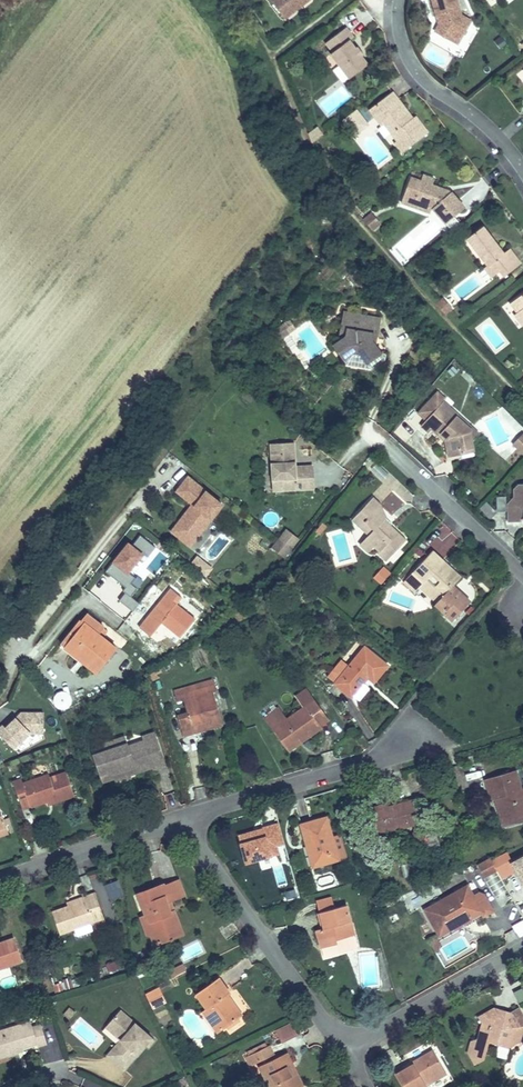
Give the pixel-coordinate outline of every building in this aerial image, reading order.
[(286,19),(310,0),(271,0),(286,19)] [(457,0),(432,0),(436,16),(439,15),(441,21),(439,24),(435,31),(447,38),(451,32),(461,38),(471,21),(461,15),(457,0)] [(361,55),(356,48),(349,40),(353,37),(346,28),(326,43),(333,52),(331,54),(350,78),(368,64),(361,55)] [(458,44),(461,38),(451,32),(447,38),(458,44)] [(428,133),(416,116),(413,118),(410,121),(402,111),(405,108),(392,92),(370,109),(376,117),(381,113),(387,121),(384,123),(397,140),(395,142),(403,152),(428,133)] [(413,118),(405,108),(402,111),(410,121),(413,118)] [(350,129),(364,119),(356,109),(342,120),(350,129)] [(387,121),(381,113),(376,117),(382,125),(384,123),(387,121)] [(354,136),(368,125),(364,119),(350,129),(354,136)] [(316,129),(307,134),(311,141),(321,135),(316,129)] [(433,185),(435,179),(423,175),(421,181),(433,185)] [(465,208),(451,191),(448,195),(442,188),(433,185),(421,181),(411,177),(401,203),(412,206),(414,201),(432,208),(446,224),(465,208)] [(430,213),(432,208),(414,201),(412,206),(430,213)] [(372,230),(380,223),(372,213),(364,220),(372,230)] [(521,263),(510,249),(504,253),(497,243),(494,245),(489,238),(492,236),(483,226),(467,239),(487,266),(488,266),(493,262),(500,272),(504,277),(521,263)] [(500,272),(493,262),(488,266),(487,266),(484,268),(492,278),(500,272)] [(370,278),(360,268),(352,276),(362,286),(370,278)] [(510,304),(517,313),(519,311),(522,316),(522,293),(510,304)] [(441,297),(434,305),(446,316),(453,309),(441,297)] [(344,311),(342,316),(362,320),(363,314),(344,311)] [(519,311),(517,313),(514,315),(522,326),(522,325),(522,316),(519,311)] [(342,316),(340,327),(347,328),(345,336),(338,341),(333,344),(347,365),(372,369),(384,360),(386,353),(381,353),(376,345),(373,340),(374,333),(378,334),(381,317),(363,314),(362,320),(342,316)] [(290,320),(276,330),(281,337),(295,327),(290,320)] [(347,328),(340,327),(338,341),(345,336),(347,328)] [(240,341),(234,336),(222,349),(228,355),(240,341)] [(438,392),(432,398),(440,405),(443,402),(445,399),(438,392)] [(478,434),(443,402),(440,405),(432,398),(418,413),(426,420),(421,425),(429,432),(432,429),(439,435),(440,435),(441,433),(447,438),(445,440),(449,457),(462,455),(461,450),(472,448),(471,442),(478,434)] [(522,443),(518,439),(513,444),(517,448),(522,443)] [(292,463),(295,463),(294,443),(271,445),(273,479),(282,479),(282,490),(313,488),(312,466),(295,467),(295,466),(292,467),(292,463)] [(177,491),(192,504),(197,507),(191,516),(186,512),(172,531),(181,539),(184,534),(190,534),(192,536),(200,525),(204,528),(222,505),(188,477),(177,491)] [(282,490),(282,479),(273,479),(274,490),(282,490)] [(522,519),(522,485),(518,485),(514,489),(515,504),(512,504),(512,499),(511,499),(508,503),(509,522),(520,521),(522,519)] [(353,519),(360,526),(365,522),(373,530),(369,534),(360,544),(369,552),(374,546),(380,551),(378,552),(387,560),(405,541),(390,526),(388,528),(382,522),(384,520),(386,518),(377,509),(380,505),(373,498),(353,519)] [(197,507),(192,504),(186,512),(191,516),(197,507)] [(365,522),(360,526),(369,534),(373,530),(365,522)] [(184,534),(181,539),(190,547),(204,528),(200,525),(192,536),(190,534),(184,534)] [(286,530),(279,539),(291,548),(298,539),(286,530)] [(155,576),(168,557),(139,536),(131,546),(127,542),(104,573),(122,587),(113,599),(132,612),(139,603),(128,595),(146,569),(155,576)] [(451,588),(437,603),(435,605),(452,621),(470,601),(460,592),(453,592),(453,586),(461,577),(432,551),(422,562),(415,569),(404,581),(415,592),(420,586),(427,579),(437,587),(447,584),(451,588)] [(196,567),(206,576),(212,569),(202,560),(196,567)] [(388,575),(382,569),(375,578),(381,583),(388,575)] [(437,587),(427,579),(420,586),(437,603),(451,588),(447,584),(437,587)] [(165,594),(150,613),(153,615),(160,621),(161,621),(154,630),(153,630),(151,628),(143,622),(139,627),(154,639),(162,630),(157,627),(176,603),(165,594)] [(281,604),(275,594),(265,601),(272,611),(281,604)] [(150,612),(143,622),(151,628),(153,630),(160,621),(153,615),(150,613),(150,612)] [(84,622),(99,634),(104,628),(86,614),(61,645),(64,647),(84,622)] [(116,648),(99,634),(84,622),(64,647),(97,673),(116,648)] [(387,666),(365,647),(335,683),(351,696),(368,676),(374,681),(387,666)] [(214,680),(174,691),(177,702),(183,700),(187,713),(178,716),(183,736),(223,724),(213,691),(217,690),(214,680)] [(67,690),(56,694),(61,708),(72,704),(67,690)] [(274,729),(286,746),(299,736),(302,741),(320,728),(319,726),(327,720),(314,700),(304,707),(287,720),(278,708),(266,717),(274,729)] [(21,713),(21,716),(17,720),(16,719),(6,728),(4,725),(0,728),(0,735),(13,749),(29,733),(43,733),(44,713),(21,713)] [(145,740),(146,744),(156,740),(154,732),(143,736),(144,740),(145,740)] [(126,743),(124,736),(102,744),(103,746),(92,750),(94,755),(126,743)] [(289,750),(302,741),(299,736),(286,746),(289,750)] [(144,740),(127,746),(126,743),(94,755),(100,773),(111,770),(113,773),(133,766),(136,772),(153,766),(154,765),(153,763),(163,759),(156,740),(146,744),(145,740),(144,740)] [(163,759),(153,763),(154,765),(153,766),(154,769),(165,766),(163,759)] [(111,770),(100,773),(103,781),(114,777),(116,782),(131,777),(129,774),(136,772),(133,766),(113,773),(111,770)] [(46,767),(30,772),(33,780),(49,774),(46,767)] [(507,826),(522,821),(522,788),(520,789),(515,771),(486,779),(492,800),(495,799),(499,798),(507,826)] [(49,774),(33,780),(23,783),(21,778),(13,781),(20,802),(28,799),(31,807),(47,802),(56,799),(58,802),(75,796),(66,772),(50,778),(49,774)] [(499,798),(495,799),(503,827),(507,826),(499,798)] [(28,799),(20,802),(22,809),(31,807),(28,799)] [(388,803),(368,809),(376,836),(422,822),(415,799),(389,807),(388,803)] [(339,858),(332,836),(326,816),(311,821),(300,824),(305,841),(314,839),(315,843),(312,843),(319,865),(339,859),(339,858)] [(278,825),(236,835),(244,867),(285,857),(278,825)] [(0,828),(0,836),(8,833),(6,826),(0,828)] [(417,830),(411,841),(419,845),(425,833),(417,830)] [(425,833),(419,845),(422,855),(440,849),(435,831),(425,833)] [(339,834),(332,836),(339,858),(346,856),(339,834)] [(314,839),(305,841),(313,867),(319,865),(312,843),(315,843),(314,839)] [(491,861),(490,858),(478,865),(485,877),(497,871),(491,861)] [(150,932),(150,933),(154,944),(170,938),(167,932),(179,927),(173,911),(167,913),(166,909),(168,908),(165,899),(168,898),(169,901),(170,901),(184,896),(178,880),(164,885),(164,884),(138,894),(146,915),(147,915),(153,931),(150,932)] [(108,901),(123,897),(117,881),(103,885),(108,901)] [(472,895),(467,886),(425,910),(439,935),(452,928),(450,923),(468,912),(471,917),(481,911),(483,916),(493,911),(484,895),(478,892),(472,895)] [(66,898),(68,906),(87,900),(85,896),(84,892),(66,898)] [(87,900),(68,906),(52,912),(60,933),(75,928),(85,924),(102,919),(100,910),(94,893),(85,896),(87,900)] [(166,909),(167,913),(173,911),(170,901),(169,901),(168,898),(165,899),(168,908),(166,909)] [(332,899),(316,902),(320,915),(324,930),(322,931),(317,932),(324,956),(357,946),(351,923),(346,907),(335,910),(332,899)] [(471,917),(468,912),(450,923),(452,928),(471,917)] [(141,917),(147,934),(150,933),(150,932),(153,931),(147,915),(146,915),(141,917)] [(89,935),(85,924),(75,928),(79,938),(89,935)] [(182,934),(179,927),(167,932),(170,938),(182,934)] [(435,936),(429,940),(436,952),(440,950),(437,946),(440,944),(435,936)] [(3,968),(22,961),(14,938),(0,942),(0,960),(3,968)] [(63,980),(66,990),(73,988),(71,977),(63,980)] [(222,1028),(222,1029),(242,1015),(231,1000),(229,1002),(225,996),(227,995),(230,993),(219,978),(197,994),(207,1009),(203,1011),(209,1020),(214,1017),(222,1028)] [(61,982),(53,985),(56,992),(63,990),(61,982)] [(164,1003),(157,989),(147,994),(154,1008),(164,1003)] [(522,1001),(522,991),(522,989),(513,993),(519,1003),(522,1001)] [(75,1012),(70,1007),(64,1015),(69,1019),(75,1012)] [(505,1015),(504,1020),(500,1019),(494,1008),(477,1017),(482,1025),(481,1031),(479,1032),(476,1042),(474,1043),(471,1042),(468,1054),(474,1065),(484,1059),(482,1056),(486,1054),(488,1047),(486,1046),(488,1040),(498,1043),(497,1044),(509,1048),(519,1042),(522,1027),(522,1017),(517,1008),(505,1015)] [(152,1038),(120,1010),(108,1024),(123,1037),(121,1040),(124,1043),(111,1058),(124,1070),(146,1045),(152,1038)] [(222,1028),(214,1017),(209,1020),(218,1032),(222,1028)] [(31,1021),(0,1031),(0,1058),(18,1052),(17,1050),(37,1044),(38,1046),(47,1043),(41,1025),(32,1027),(31,1021)] [(296,1033),(291,1023),(276,1030),(281,1041),(296,1033)] [(123,1037),(108,1024),(106,1027),(121,1040),(123,1037)] [(155,1040),(152,1038),(146,1045),(148,1047),(155,1040)] [(124,1043),(121,1040),(107,1055),(111,1058),(124,1043)] [(265,1044),(248,1053),(249,1055),(266,1047),(265,1044)] [(266,1047),(249,1055),(246,1057),(251,1066),(273,1055),(269,1045),(266,1047)] [(507,1058),(507,1048),(498,1048),(498,1058),(507,1058)] [(445,1070),(433,1050),(412,1062),(413,1064),(396,1074),(403,1086),(423,1086),(426,1085),(425,1082),(445,1070)] [(264,1086),(270,1086),(271,1086),(297,1086),(286,1066),(291,1064),(286,1053),(259,1066),(265,1077),(260,1079),(264,1086)] [(286,1066),(297,1086),(302,1086),(291,1064),(286,1066)] [(445,1070),(425,1082),(426,1085),(447,1073),(445,1070)]
